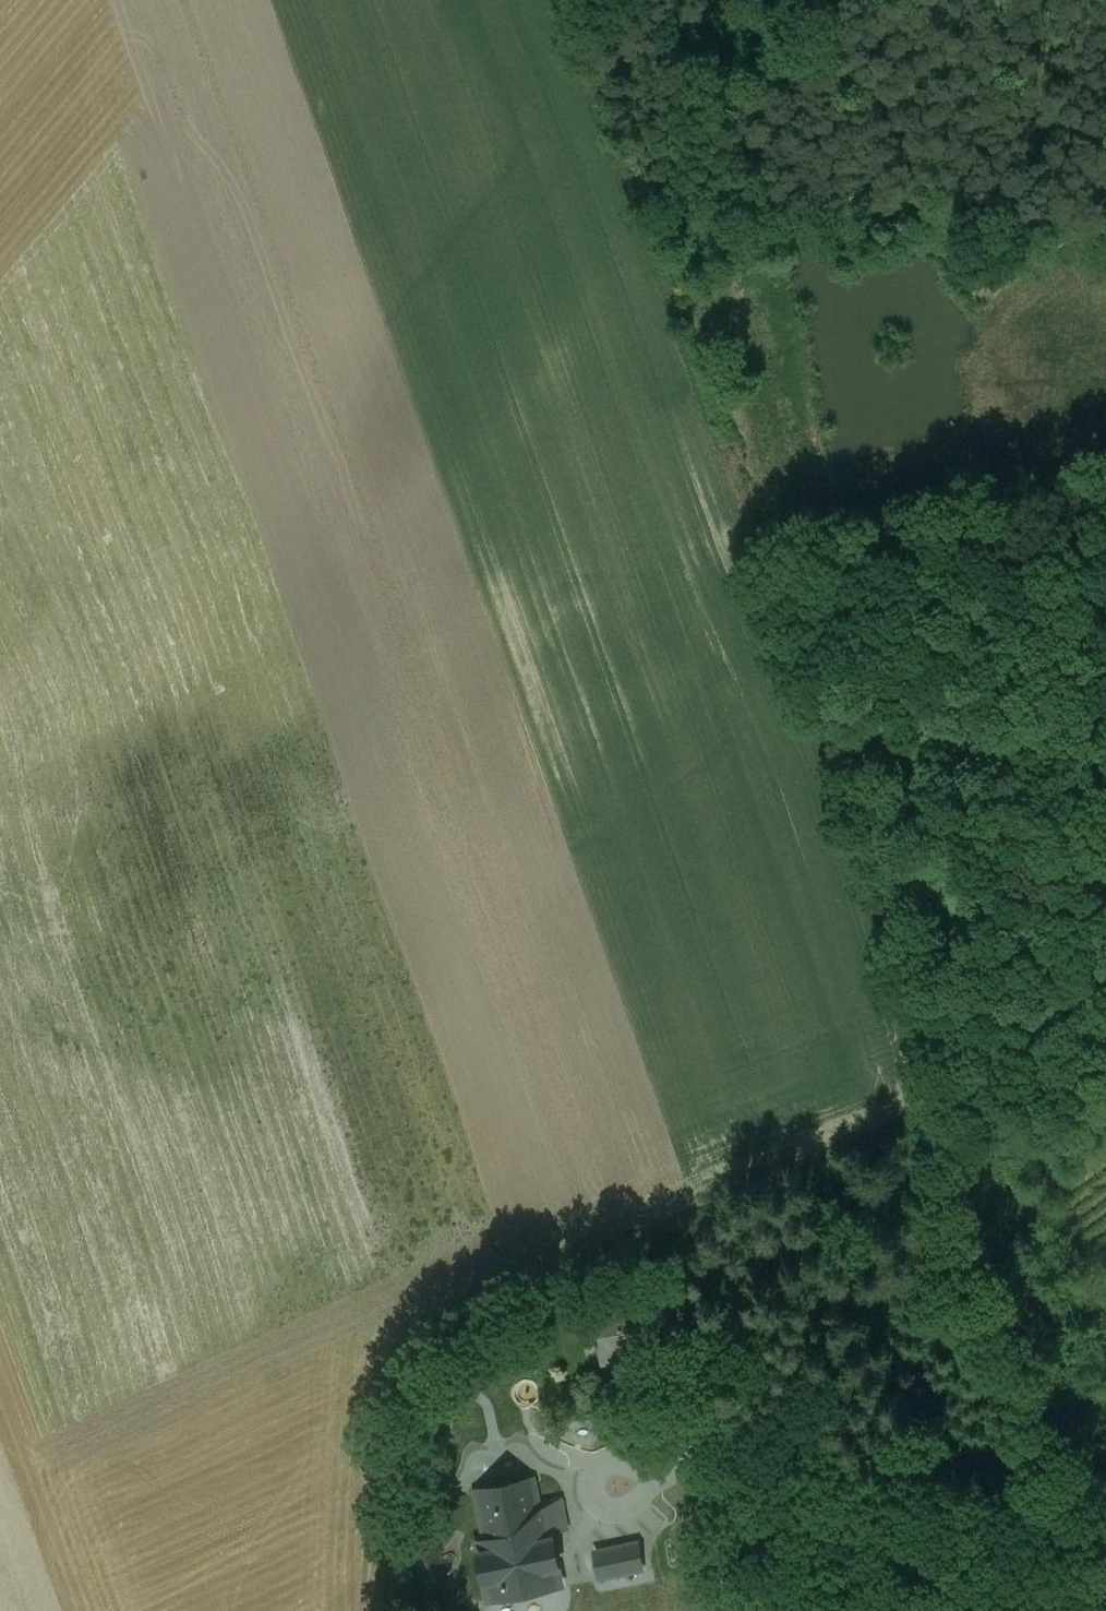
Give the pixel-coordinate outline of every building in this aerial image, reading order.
[(621,1320),(598,1335),(617,1363),(640,1348),(627,1328),(636,1322),(624,1302),(614,1308),(621,1320)] [(534,1480),(476,1492),(485,1541),(479,1543),(480,1549),(551,1535),(550,1530),(545,1502),(539,1503),(534,1480)] [(558,1499),(545,1502),(550,1530),(563,1527),(558,1499)] [(560,1583),(551,1535),(480,1549),(490,1597),(560,1583)] [(636,1543),(598,1550),(603,1575),(641,1567),(636,1543)]
